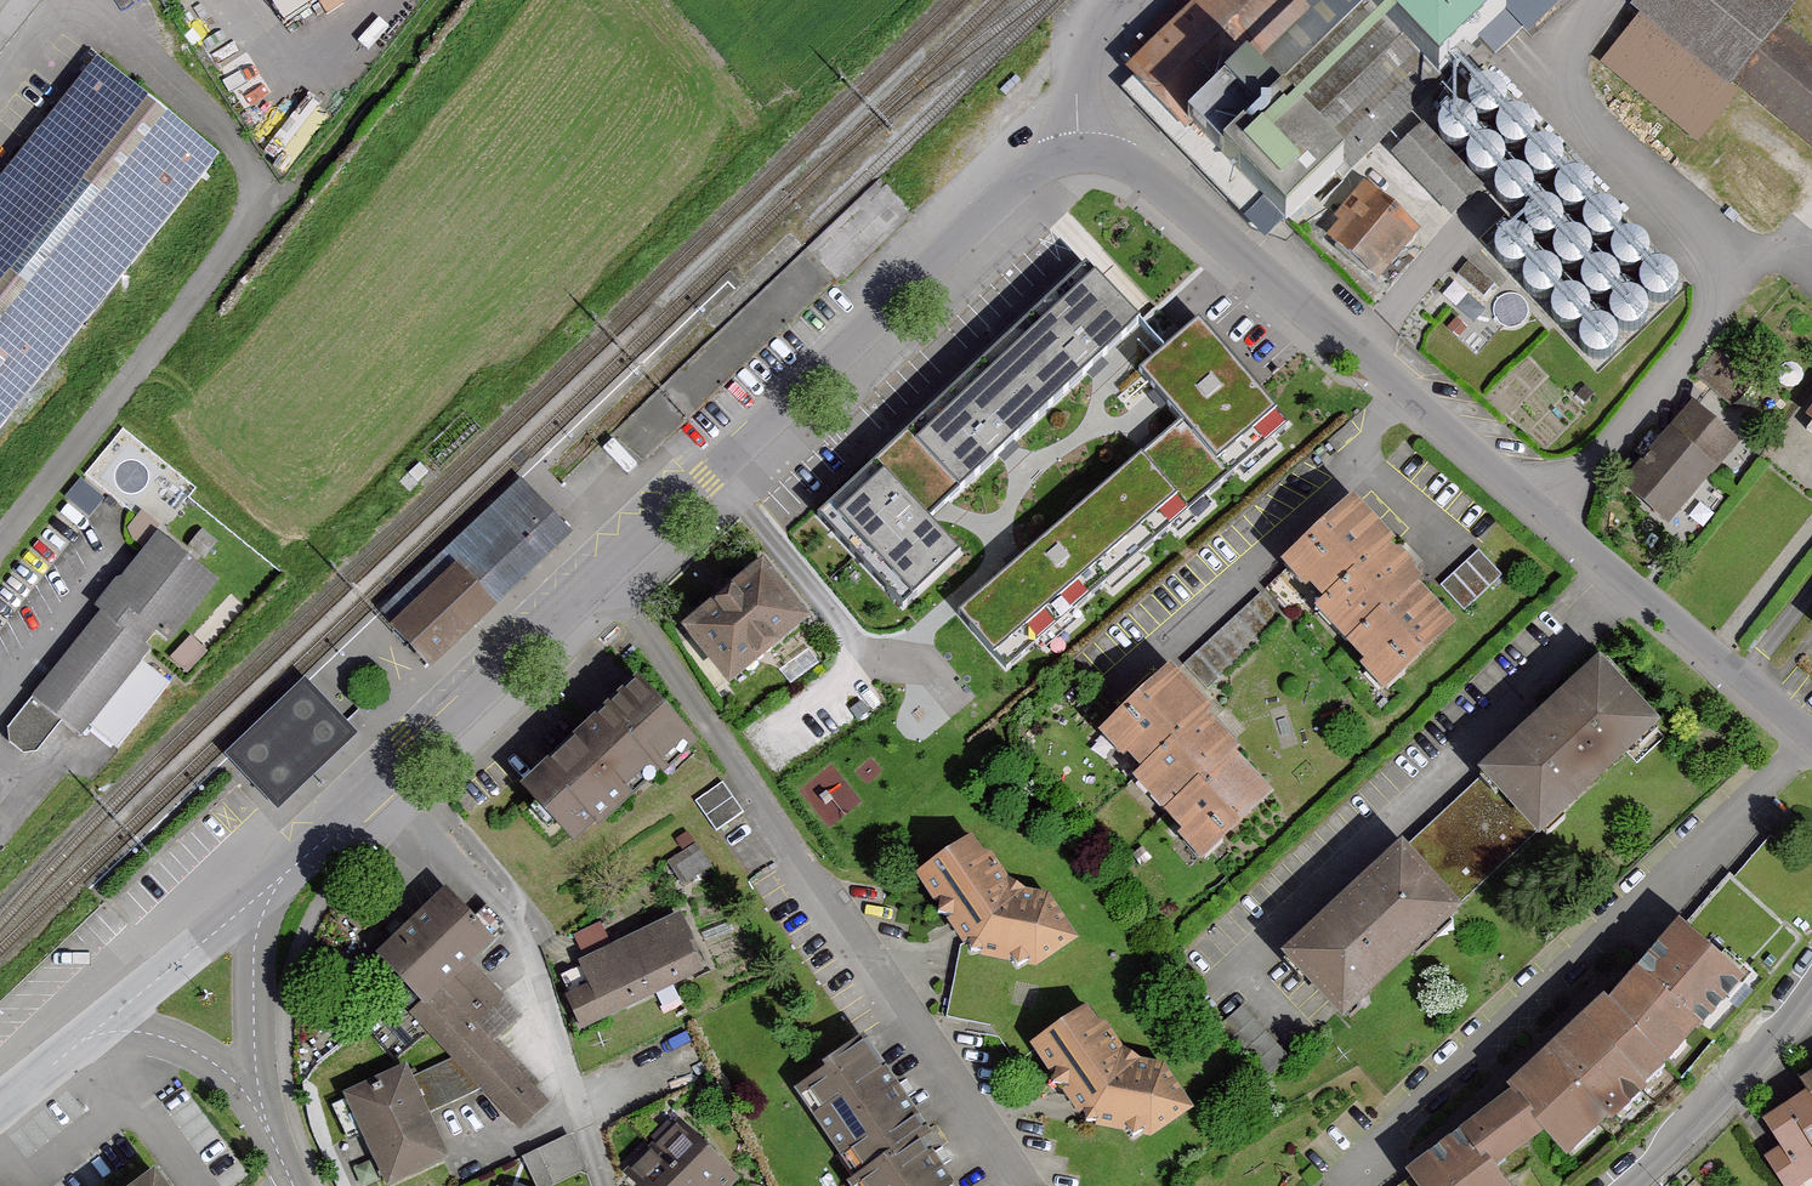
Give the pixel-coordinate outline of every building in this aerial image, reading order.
[(325,0),(282,0),(292,18),(325,0)] [(1125,71),(1280,231),(1475,43),(1492,61),(1517,36),(1521,41),(1562,0),(1365,0),(1267,97),(1256,87),(1245,76),(1303,21),(1296,13),(1310,0),(1200,0),(1125,71)] [(1771,0),(1634,0),(1622,15),(1632,23),(1595,69),(1692,146),(1732,97),(1811,160),(1811,159),(1811,61),(1777,33),(1783,26),(1773,18),(1781,8),(1771,0)] [(87,68),(0,176),(0,429),(211,167),(87,68)] [(1473,192),(1417,136),(1390,162),(1446,218),(1473,192)] [(1412,244),(1359,194),(1312,243),(1365,294),(1412,244)] [(1495,276),(1476,259),(1457,280),(1476,297),(1495,276)] [(959,561),(925,525),(943,508),(1006,449),(1098,363),(1138,325),(1087,271),(819,523),(904,613),(959,561)] [(1019,559),(957,613),(1004,668),(1288,427),(1238,369),(1215,341),(1197,320),(1139,370),(1160,395),(1182,421),(1154,445),(1019,559)] [(1731,449),(1683,408),(1611,492),(1660,533),(1731,449)] [(1802,422),(1811,430),(1811,409),(1802,422)] [(394,621),(433,660),(563,535),(524,496),(394,621)] [(1340,505),(1271,571),(1295,597),(1298,594),(1311,608),(1302,616),(1353,669),(1350,671),(1373,695),(1442,630),(1404,590),(1407,587),(1379,557),(1384,552),(1340,505)] [(216,548),(199,535),(186,552),(203,564),(216,548)] [(211,589),(150,541),(113,587),(109,585),(86,614),(94,621),(3,735),(2,749),(22,765),(32,760),(55,732),(76,748),(85,736),(114,759),(168,691),(139,668),(148,656),(140,650),(152,635),(166,645),(211,589)] [(799,628),(748,570),(669,639),(720,697),(799,628)] [(202,655),(186,641),(165,664),(181,678),(202,655)] [(1653,736),(1590,666),(1465,780),(1529,849),(1653,736)] [(1159,676),(1089,742),(1114,768),(1116,765),(1129,779),(1120,787),(1171,840),(1169,842),(1191,866),(1261,801),(1223,760),(1226,758),(1197,728),(1203,723),(1159,676)] [(282,807),(357,735),(303,680),(229,751),(282,807)] [(680,748),(624,688),(507,795),(563,855),(680,748)] [(718,789),(691,808),(713,839),(740,820),(718,789)] [(674,847),(679,857),(664,866),(678,890),(708,873),(694,848),(691,850),(685,840),(674,847)] [(907,883),(962,962),(1029,972),(1071,945),(1043,904),(1000,897),(964,844),(907,883)] [(1452,917),(1390,850),(1269,962),(1332,1029),(1452,917)] [(435,897),(366,963),(412,1010),(403,1018),(448,1065),(477,1095),(515,1135),(544,1109),(530,1095),(536,1089),(492,1044),(515,1022),(464,969),(485,949),(435,897)] [(698,982),(671,923),(606,952),(597,930),(571,942),(581,965),(571,969),(581,991),(559,1001),(575,1036),(698,982)] [(1659,1073),(1731,993),(1736,998),(1748,984),(1720,959),(1713,967),(1670,929),(1597,1011),(1593,1007),(1495,1097),(1500,1102),(1395,1180),(1399,1185),(1492,1185),(1487,1178),(1534,1143),(1555,1166),(1659,1073)] [(1288,1066),(1241,1014),(1216,1036),(1263,1088),(1288,1066)] [(1024,1054),(1078,1132),(1146,1142),(1188,1115),(1160,1074),(1117,1067),(1080,1015),(1024,1054)] [(931,1130),(901,1089),(862,1036),(819,1067),(821,1070),(793,1090),(856,1177),(847,1183),(849,1185),(958,1185),(938,1156),(924,1136),(931,1130)] [(477,1095),(448,1065),(405,1084),(422,1121),(477,1095)] [(398,1070),(336,1099),(377,1185),(396,1185),(442,1164),(422,1121),(405,1084),(398,1070)] [(1800,1089),(1806,1099),(1762,1127),(1780,1155),(1766,1164),(1780,1185),(1811,1185),(1811,1081),(1800,1089)] [(672,1132),(626,1185),(730,1185),(732,1183),(672,1132)] [(519,1165),(529,1185),(561,1185),(580,1177),(564,1144),(519,1165)] [(123,1185),(169,1185),(153,1164),(123,1185)]
